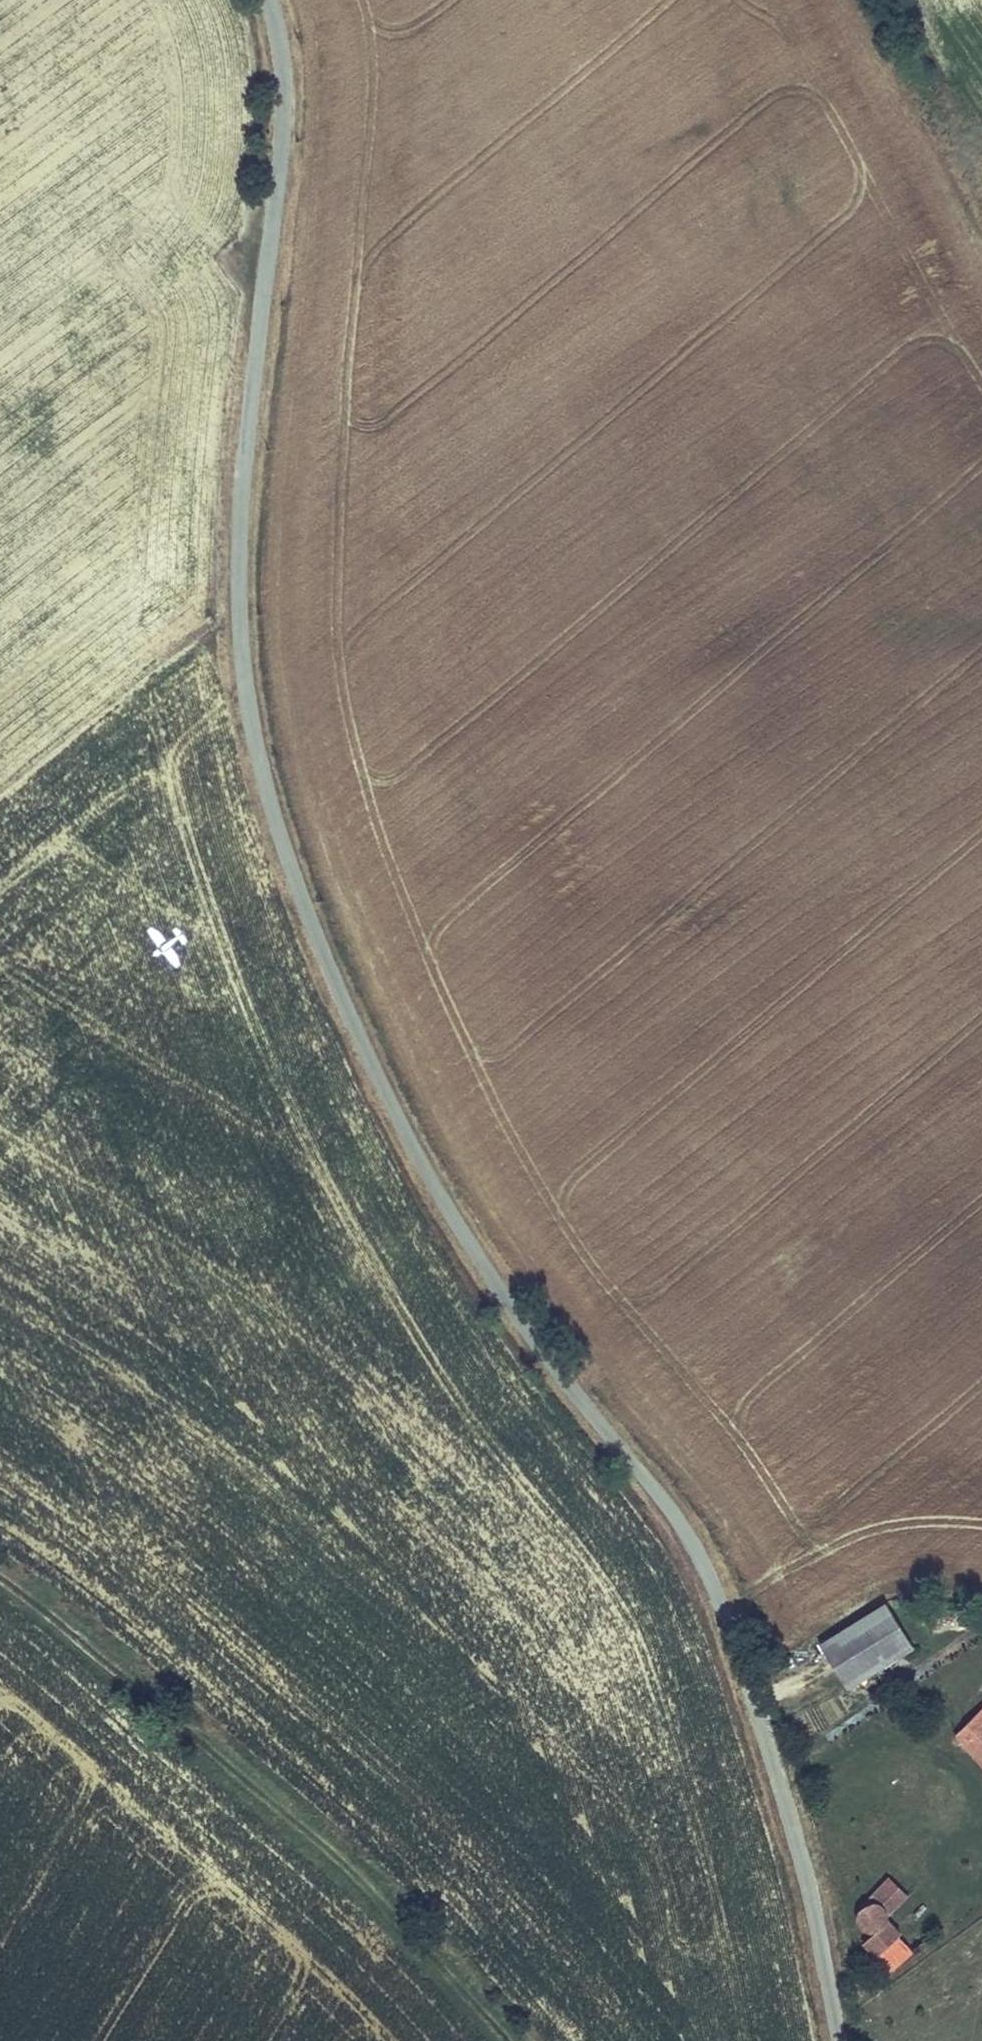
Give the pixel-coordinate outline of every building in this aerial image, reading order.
[(887,1602),(821,1643),(848,1689),(915,1647),(887,1602)] [(981,1766),(981,1708),(954,1735),(981,1766)] [(901,1936),(904,1933),(891,1917),(892,1914),(909,1895),(889,1876),(869,1896),(870,1902),(860,1909),(859,1919),(865,1928),(871,1932),(876,1932),(861,1944),(890,1973),(915,1951),(901,1936)]
